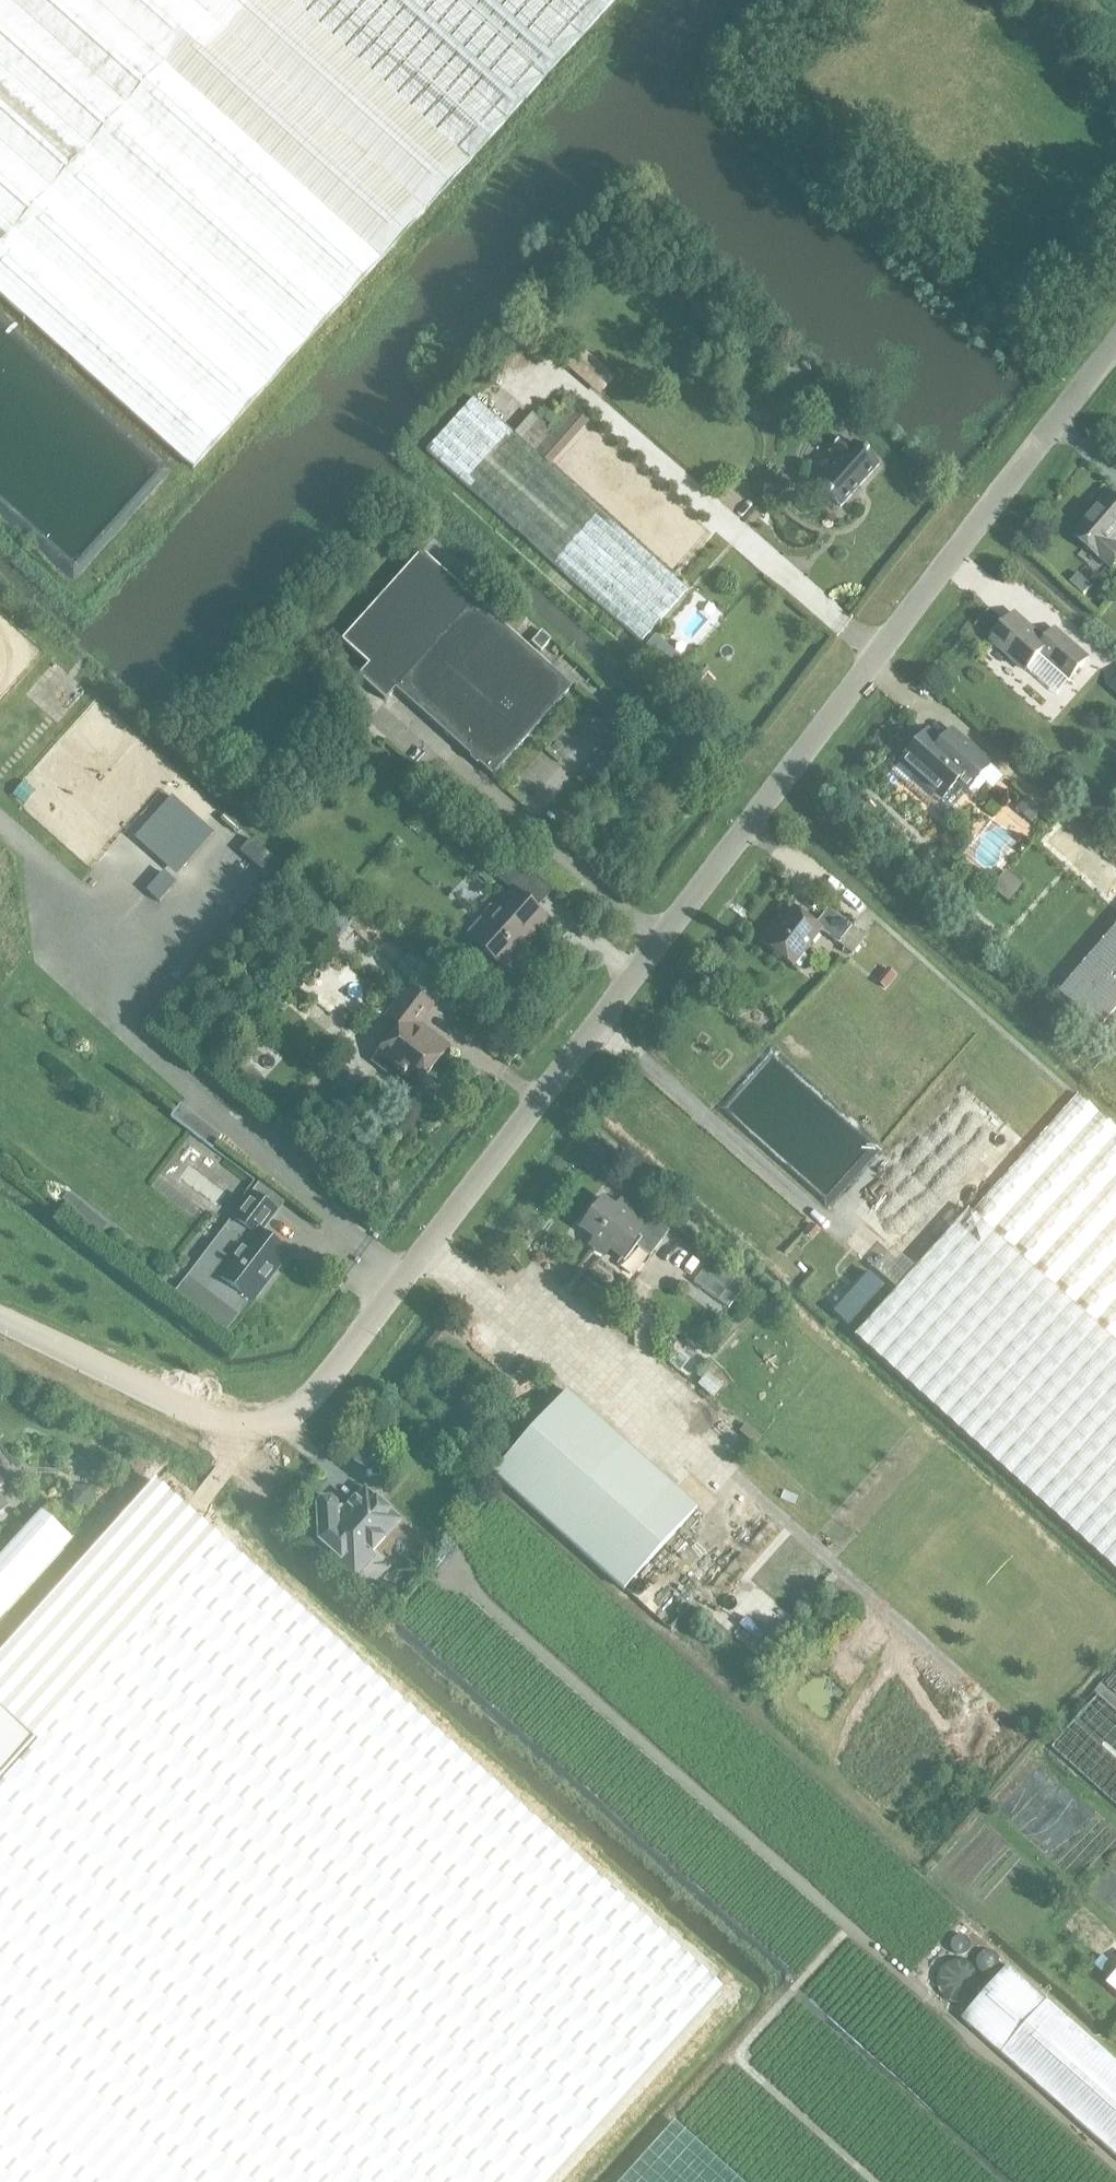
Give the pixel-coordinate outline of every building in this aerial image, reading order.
[(598,0),(0,0),(0,296),(183,461),(598,0)] [(533,412),(514,433),(474,397),(427,450),(642,642),(689,589),(551,466),(590,422),(575,408),(554,431),(533,412)] [(843,506),(880,464),(863,448),(855,442),(852,445),(844,438),(831,451),(840,459),(818,484),(826,491),(843,506)] [(1100,555),(1115,568),(1115,567),(1115,495),(1111,490),(1074,532),(1100,555)] [(575,687),(478,599),(424,550),(343,640),(370,664),(360,675),(387,700),(397,688),(494,776),(575,687)] [(1107,615),(1115,623),(1115,606),(1107,615)] [(1046,657),(1058,668),(1072,680),(1090,659),(1077,647),(1056,629),(1046,641),(1016,614),(998,634),(999,639),(995,643),(1027,671),(1039,657),(1046,657)] [(969,791),(991,766),(958,737),(947,749),(927,731),(901,760),(944,798),(959,782),(969,791)] [(635,741),(629,735),(623,742),(629,748),(635,741)] [(1067,772),(1067,762),(1049,761),(1048,771),(1067,772)] [(174,792),(136,836),(179,873),(217,829),(174,792)] [(1042,811),(1027,798),(1019,808),(1034,821),(1042,811)] [(1040,833),(1035,828),(1028,835),(1033,841),(1040,833)] [(485,953),(502,968),(546,919),(520,895),(537,876),(513,854),(495,875),(513,891),(498,908),(494,907),(489,908),(486,911),(485,916),(487,920),(470,939),(473,941),(472,946),(473,950),(476,953),(481,954),(485,953)] [(149,890),(162,899),(178,878),(164,868),(149,890)] [(1012,870),(998,879),(1009,895),(1022,887),(1012,870)] [(794,908),(778,928),(773,925),(761,941),(795,968),(823,931),(852,953),(864,937),(827,909),(816,924),(794,908)] [(406,979),(420,963),(362,910),(348,925),(406,979)] [(1115,1010),(1115,925),(1058,992),(1100,1029),(1115,1010)] [(419,1088),(447,1051),(417,1029),(434,1006),(412,990),(390,1018),(401,1027),(378,1058),(419,1088)] [(1078,1095),(1001,1181),(990,1172),(969,1196),(979,1205),(972,1213),(969,1210),(855,1337),(1115,1571),(1115,1129),(1078,1095)] [(213,1149),(222,1136),(181,1105),(171,1117),(213,1149)] [(254,1302),(289,1256),(261,1235),(276,1214),(253,1197),(235,1220),(252,1233),(220,1276),(254,1302)] [(592,1245),(607,1256),(610,1251),(625,1262),(637,1246),(651,1256),(669,1231),(650,1217),(647,1220),(621,1201),(616,1208),(604,1199),(582,1228),(596,1238),(592,1245)] [(897,1246),(878,1264),(896,1283),(915,1265),(897,1246)] [(709,1263),(697,1278),(724,1299),(736,1284),(709,1263)] [(630,1591),(702,1510),(570,1392),(498,1473),(630,1591)] [(0,1781),(0,2181),(551,2181),(722,1992),(722,1991),(157,1485),(156,1483),(0,1656),(0,1710),(35,1741),(0,1781)] [(366,1489),(349,1508),(337,1508),(337,1504),(317,1505),(319,1541),(335,1555),(335,1561),(352,1576),(358,1576),(373,1559),(373,1553),(402,1521),(366,1489)] [(0,1558),(0,1622),(73,1541),(41,1512),(0,1558)] [(1102,1680),(1115,1693),(1115,1665),(1102,1680)] [(1098,1694),(1051,1747),(1115,1805),(1115,1710),(1098,1694)] [(1008,1965),(961,2018),(1000,2053),(1000,2052),(1115,2156),(1115,2061),(1008,1965)] [(1106,1982),(1115,1990),(1115,1971),(1106,1982)] [(706,2151),(700,2159),(687,2151),(680,2160),(663,2158),(660,2131),(627,2181),(753,2181),(706,2151)]
